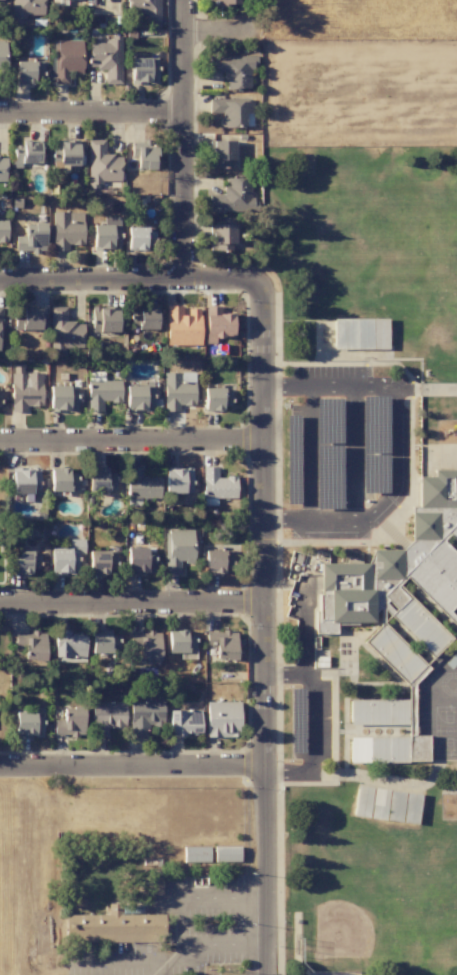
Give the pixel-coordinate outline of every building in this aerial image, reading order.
[(44,0),(10,0),(10,16),(44,16),(44,0)] [(159,0),(126,0),(125,17),(159,18),(159,0)] [(89,43),(89,69),(104,69),(104,84),(121,85),(121,36),(109,36),(109,43),(89,43)] [(68,84),(68,73),(82,73),(82,41),(55,41),(54,84),(68,84)] [(256,56),(209,55),(209,72),(224,73),(224,88),(249,89),(250,68),(256,68),(256,56)] [(42,61),(32,61),(32,58),(16,58),(16,83),(42,83),(42,61)] [(156,58),(130,58),(131,84),(157,83),(156,58)] [(251,127),(251,98),(209,99),(209,113),(220,113),(220,127),(251,127)] [(40,163),(40,139),(22,139),(22,146),(13,146),(13,168),(22,168),(22,163),(40,163)] [(104,140),(88,140),(87,182),(121,182),(121,156),(104,155),(104,140)] [(156,147),(150,146),(150,142),(131,141),(131,157),(137,157),(136,169),(155,170),(156,147)] [(233,168),(234,141),(210,141),(209,167),(233,168)] [(78,166),(78,142),(49,142),(49,152),(53,152),(53,162),(56,162),(56,173),(67,173),(66,166),(78,166)] [(209,212),(250,211),(250,178),(224,179),(224,195),(209,195),(209,212)] [(83,213),(53,212),(52,251),(68,251),(68,245),(83,245),(83,213)] [(119,217),(103,217),(103,225),(93,225),(93,250),(119,250),(119,217)] [(44,223),(25,224),(25,237),(15,237),(15,253),(45,252),(44,223)] [(234,224),(214,225),(214,251),(235,251),(234,224)] [(127,250),(145,250),(145,245),(153,246),(154,229),(127,228),(127,250)] [(50,307),(50,351),(83,350),(82,323),(66,323),(66,307),(50,307)] [(232,337),(233,313),(221,313),(221,307),(205,307),(204,345),(216,345),(216,337),(232,337)] [(22,313),(15,312),(14,329),(40,330),(41,308),(22,308),(22,313)] [(118,308),(91,308),(91,332),(118,332),(118,308)] [(156,329),(157,310),(132,309),(131,328),(156,329)] [(333,318),(332,349),(387,350),(388,319),(333,318)] [(23,367),(11,366),(11,412),(26,412),(26,406),(41,406),(42,373),(23,373),(23,367)] [(194,406),(195,373),(163,373),(163,411),(178,411),(178,405),(194,406)] [(120,381),(101,381),(101,376),(87,376),(88,412),(102,411),(101,402),(121,402),(120,381)] [(152,383),(125,384),(126,411),(153,410),(152,383)] [(49,387),(50,412),(76,411),(75,386),(49,387)] [(223,411),(223,406),(231,406),(230,388),(204,389),(205,412),(223,411)] [(159,477),(140,477),(140,467),(127,467),(127,499),(160,498),(159,477)] [(192,493),(192,468),(165,467),(164,493),(192,493)] [(236,498),(236,477),(217,477),(217,467),(203,467),(202,505),(216,506),(217,498),(236,498)] [(425,663),(384,622),(390,615),(432,657),(451,637),(398,584),(406,575),(456,626),(456,617),(449,610),(456,602),(456,553),(443,539),(449,533),(456,541),(456,468),(433,469),(433,475),(419,475),(419,506),(411,506),(411,540),(403,549),(373,549),(368,563),(321,563),(321,594),(318,594),(318,610),(315,610),(315,633),(336,633),(336,624),(358,624),(358,622),(374,622),(374,612),(380,607),(380,624),(363,641),(405,683),(425,663)] [(115,491),(115,473),(107,473),(107,469),(88,469),(88,491),(115,491)] [(76,491),(77,470),(50,470),(50,491),(76,491)] [(165,530),(164,574),(179,574),(179,563),(193,563),(193,530),(165,530)] [(50,549),(50,574),(77,574),(77,553),(84,553),(83,539),(68,540),(68,548),(50,549)] [(154,573),(153,548),(127,548),(127,574),(154,573)] [(231,572),(231,551),(204,550),(204,572),(231,572)] [(88,552),(89,573),(116,573),(115,551),(88,552)] [(39,553),(13,552),(13,573),(39,573),(39,553)] [(408,737),(350,737),(350,762),(429,763),(429,736),(414,736),(414,684),(429,669),(382,622),(364,642),(383,660),(383,661),(408,686),(408,737)] [(180,659),(195,659),(194,635),(186,635),(186,630),(167,631),(168,653),(180,653),(180,659)] [(90,652),(118,653),(118,636),(110,636),(110,632),(91,631),(90,652)] [(236,632),(206,631),(206,649),(216,649),(216,659),(236,660),(236,632)] [(15,632),(14,649),(25,649),(25,664),(45,664),(45,632),(15,632)] [(85,662),(85,633),(54,632),(54,662),(85,662)] [(159,660),(159,632),(131,632),(131,646),(139,646),(139,660),(159,660)] [(164,698),(130,697),(129,737),(145,738),(145,727),(163,727),(164,698)] [(349,700),(349,724),(407,724),(406,699),(349,700)] [(91,702),(92,737),(107,737),(107,728),(125,728),(124,702),(91,702)] [(239,702),(206,702),(206,737),(239,737),(239,702)] [(83,735),(84,707),(64,707),(64,720),(53,720),(53,735),(83,735)] [(200,710),(169,710),(170,736),(200,735),(200,710)] [(42,738),(43,711),(15,711),(15,737),(42,738)] [(368,818),(373,788),(358,785),(353,816),(368,818)] [(369,818),(384,821),(389,790),(374,788),(369,818)] [(402,821),(403,792),(389,791),(387,820),(402,821)] [(420,794),(405,793),(402,822),(418,823),(420,794)] [(239,846),(214,846),(214,862),(240,862),(239,846)] [(183,862),(208,862),(209,847),(183,847),(183,862)] [(160,870),(140,871),(141,895),(161,894),(160,870)] [(69,915),(69,943),(164,942),(164,914),(121,914),(121,903),(107,903),(107,915),(69,915)]
